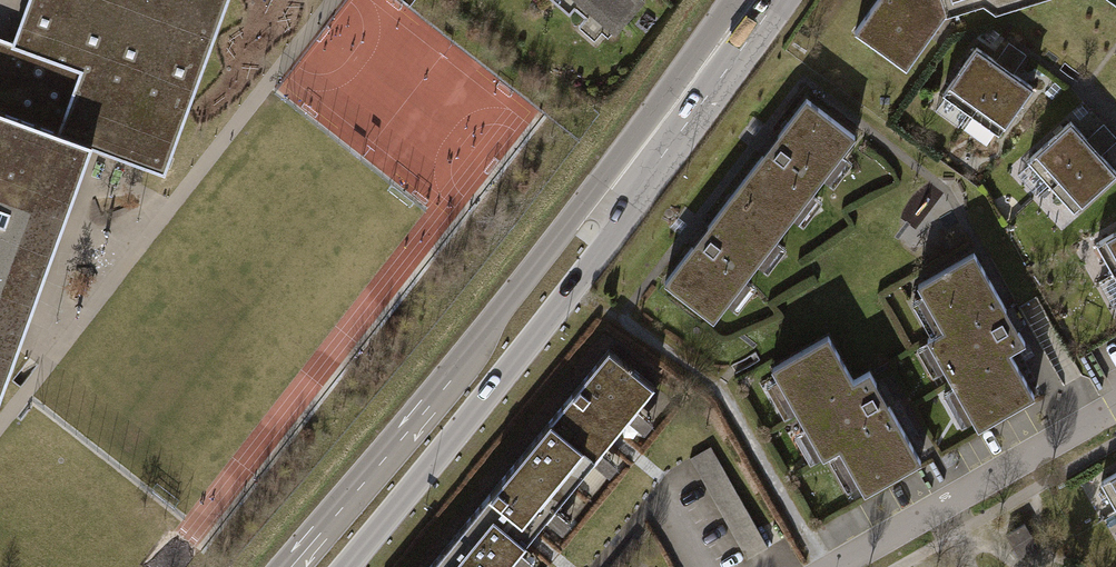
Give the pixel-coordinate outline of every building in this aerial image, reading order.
[(15,44),(0,38),(0,391),(3,392),(91,146),(161,170),(221,0),(31,0),(15,44)] [(566,15),(571,9),(583,20),(590,13),(609,29),(635,0),(550,0),(566,15)] [(848,29),(900,67),(939,14),(984,0),(869,0),(848,29)] [(971,36),(936,86),(965,106),(1000,56),(971,36)] [(1000,56),(965,106),(994,126),(1029,76),(1009,62),(1000,56)] [(855,136),(805,98),(734,193),(784,231),(855,136)] [(1069,111),(1026,151),(1051,178),(1094,138),(1069,111)] [(1094,138),(1051,178),(1074,203),(1115,164),(1115,162),(1094,138)] [(784,231),(734,193),(664,286),(714,324),(784,231)] [(1090,237),(1107,267),(1115,262),(1115,222),(1090,237)] [(974,255),(919,284),(946,334),(934,341),(981,428),(1035,399),(1011,354),(1025,347),(974,255)] [(1107,267),(1115,285),(1115,262),(1107,267)] [(830,343),(778,372),(824,454),(841,445),(867,491),(924,460),(875,372),(853,384),(830,343)] [(654,384),(609,348),(527,448),(571,484),(611,436),(654,384)] [(527,448),(450,541),(482,566),(502,566),(528,535),(571,484),(527,448)] [(1094,481),(1111,511),(1115,508),(1115,469),(1094,481)] [(1007,533),(1020,557),(1038,547),(1026,524),(1007,533)] [(450,541),(428,566),(482,566),(450,541)]
